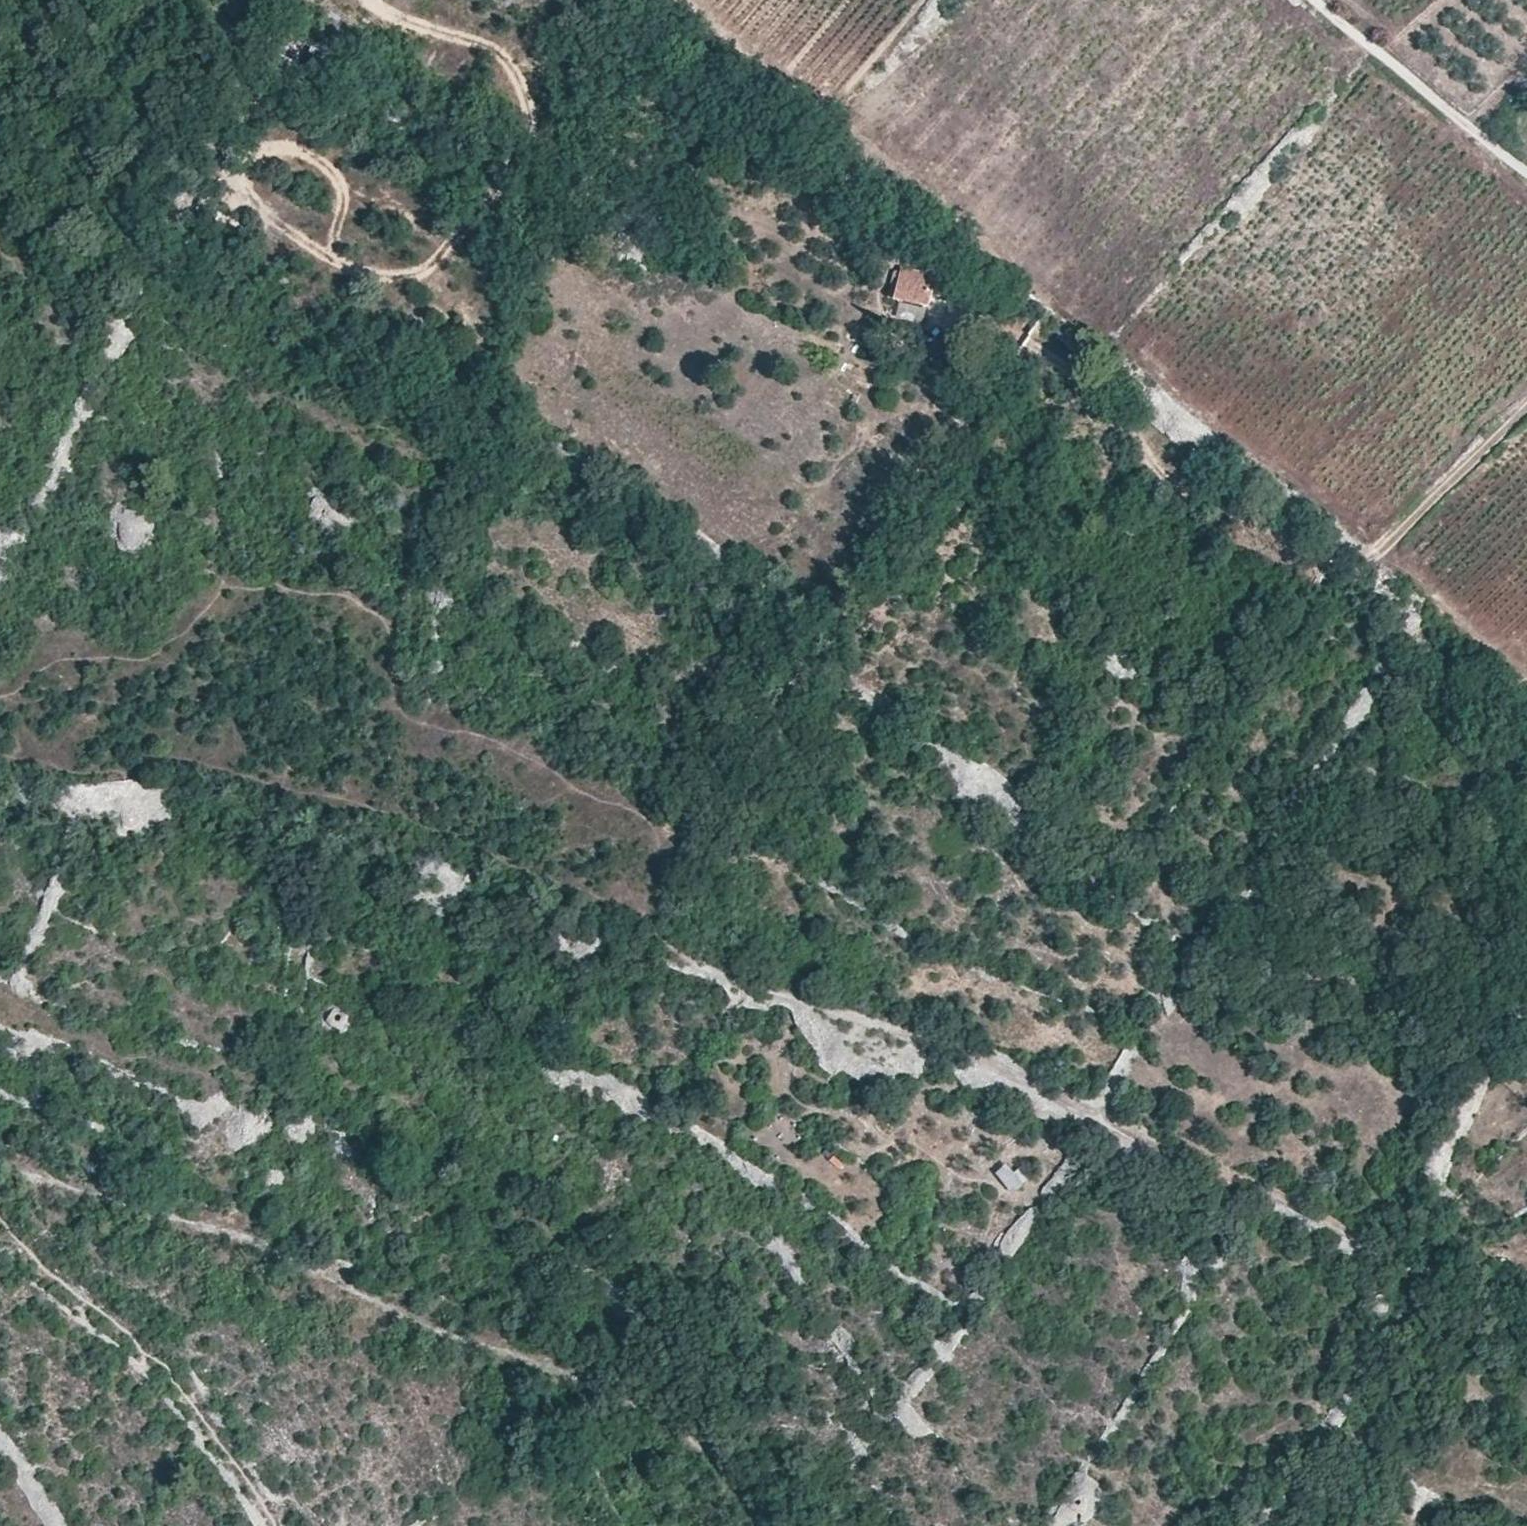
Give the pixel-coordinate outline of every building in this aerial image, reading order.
[(929,307),(934,281),(893,272),(888,299),(929,307)] [(1002,1164),(992,1181),(1017,1195),(1027,1178),(1002,1164)]
